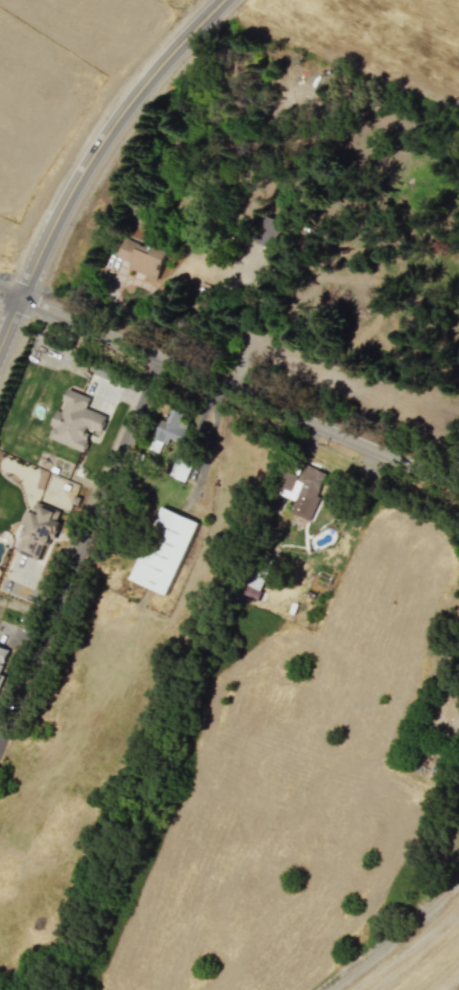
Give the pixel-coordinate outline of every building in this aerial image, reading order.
[(129,268),(157,279),(167,254),(125,237),(117,257),(131,262),(129,268)] [(48,437),(84,451),(91,430),(100,434),(107,416),(86,408),(90,397),(68,389),(60,411),(57,409),(51,425),(53,425),(48,437)] [(183,444),(190,426),(180,421),(183,413),(171,408),(166,421),(161,419),(149,449),(161,453),(167,438),(183,444)] [(170,476),(186,482),(193,462),(178,457),(170,476)] [(290,512),(310,521),(329,474),(305,464),(300,475),(286,470),(277,493),(295,501),(290,512)] [(60,522),(55,520),(59,511),(36,502),(17,551),(38,559),(43,545),(51,547),(60,522)] [(131,580),(168,595),(198,521),(161,506),(131,580)] [(257,599),(267,574),(251,568),(242,593),(257,599)] [(0,646),(0,677),(1,675),(0,674),(9,649),(0,646)]
